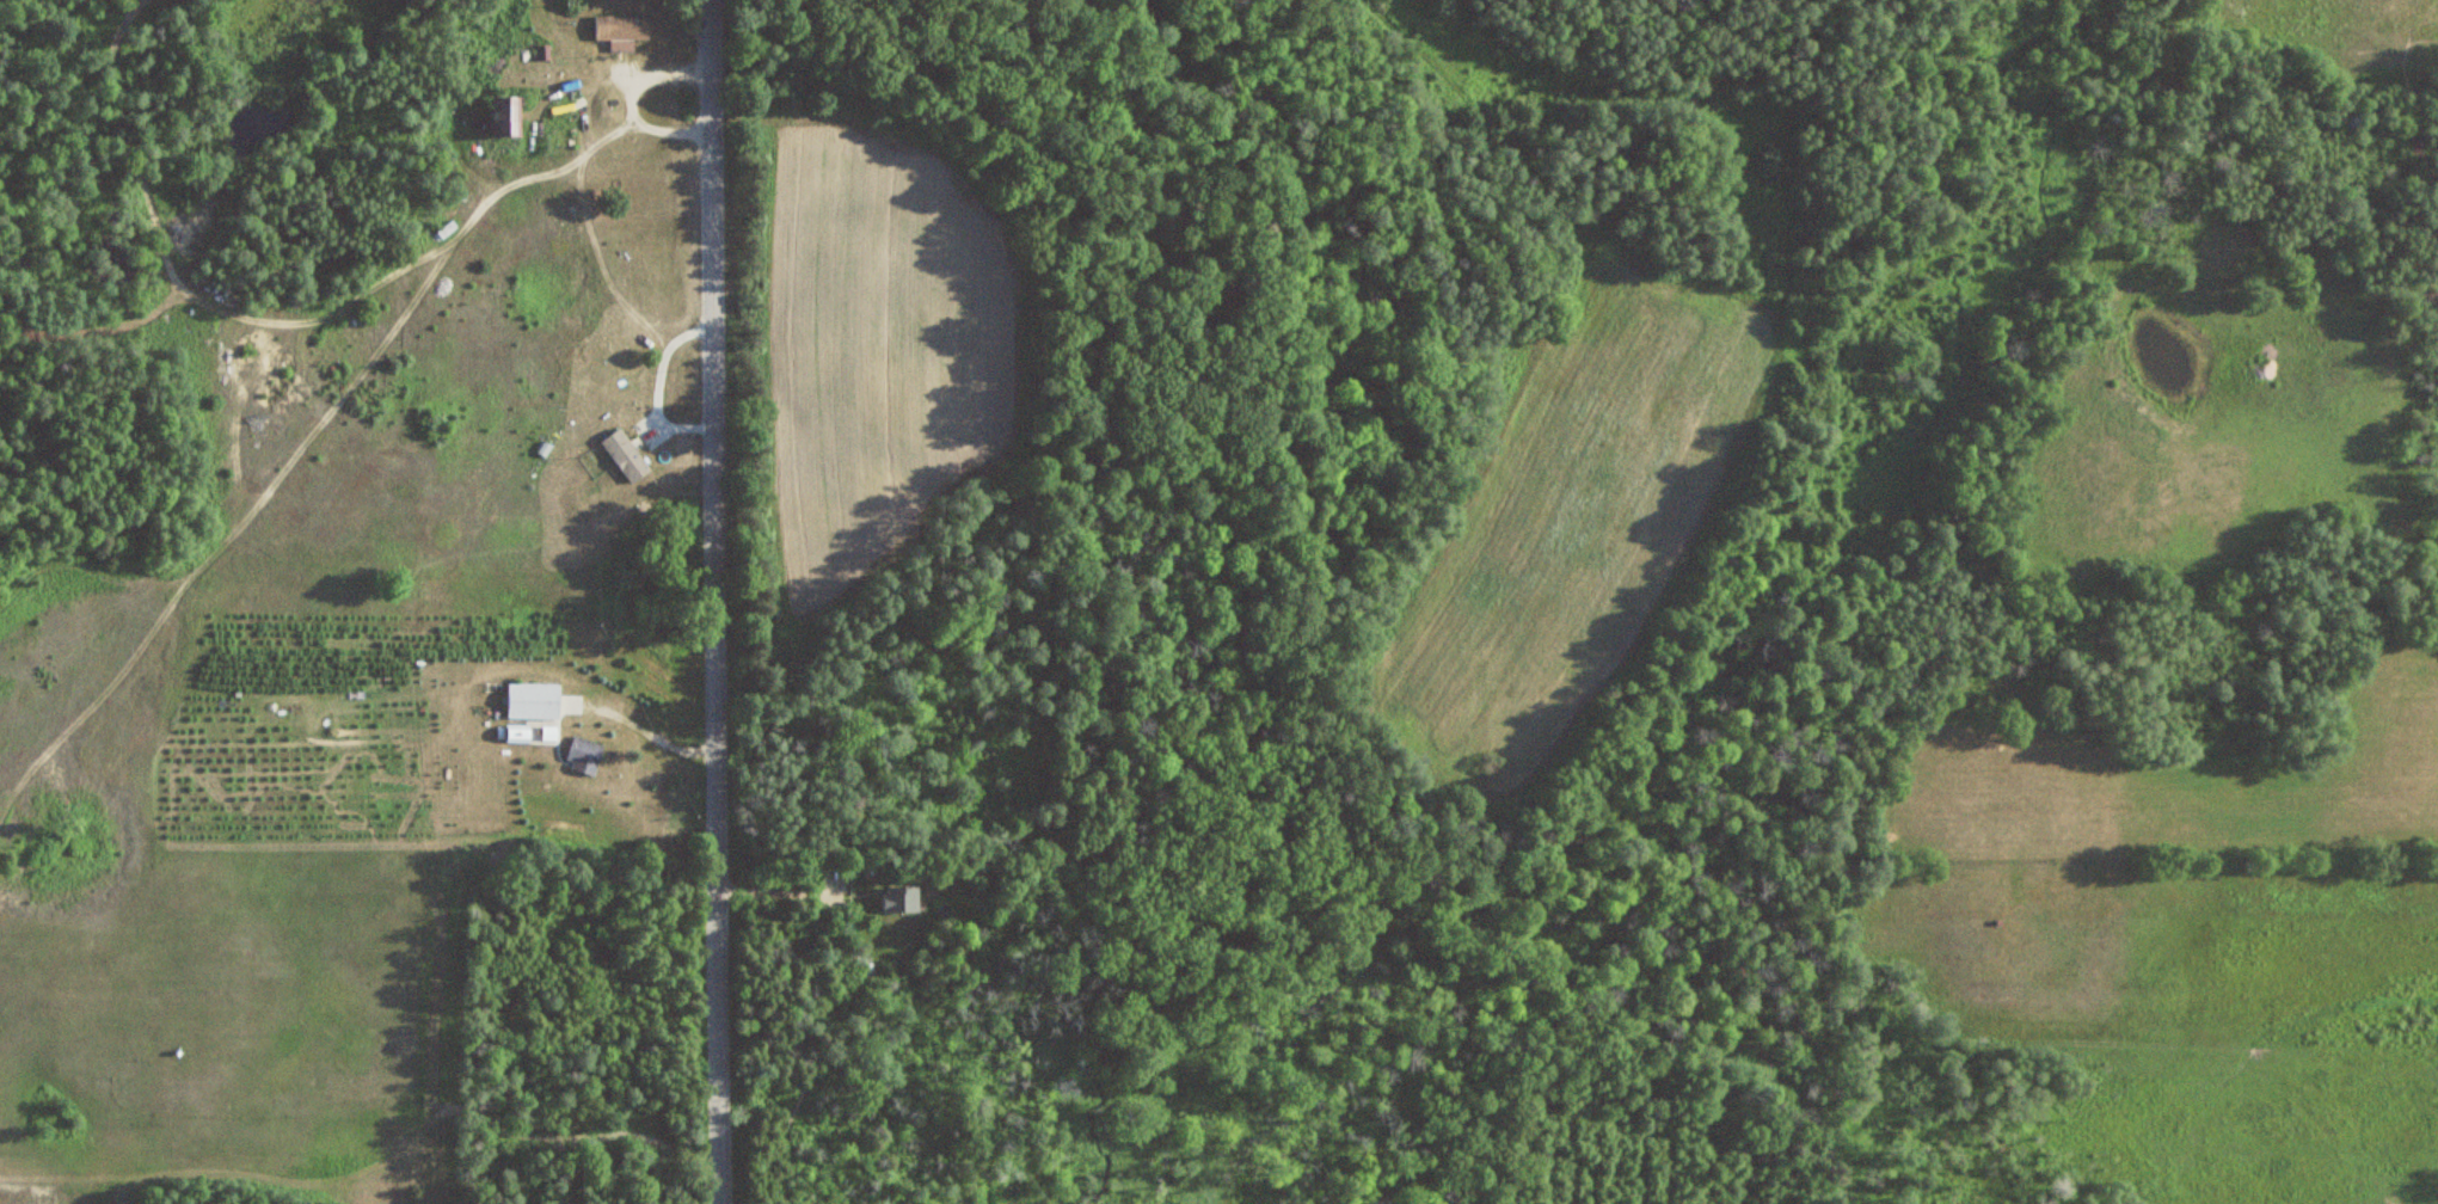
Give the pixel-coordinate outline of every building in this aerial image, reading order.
[(596,41),(649,41),(649,16),(596,16),(596,41)] [(495,137),(520,137),(520,97),(495,97),(495,137)] [(601,441),(630,484),(650,470),(621,428),(601,441)] [(560,683),(508,683),(508,718),(560,718),(560,683)] [(564,766),(592,776),(603,744),(574,735),(564,766)] [(920,885),(885,885),(885,910),(920,910),(920,885)]
